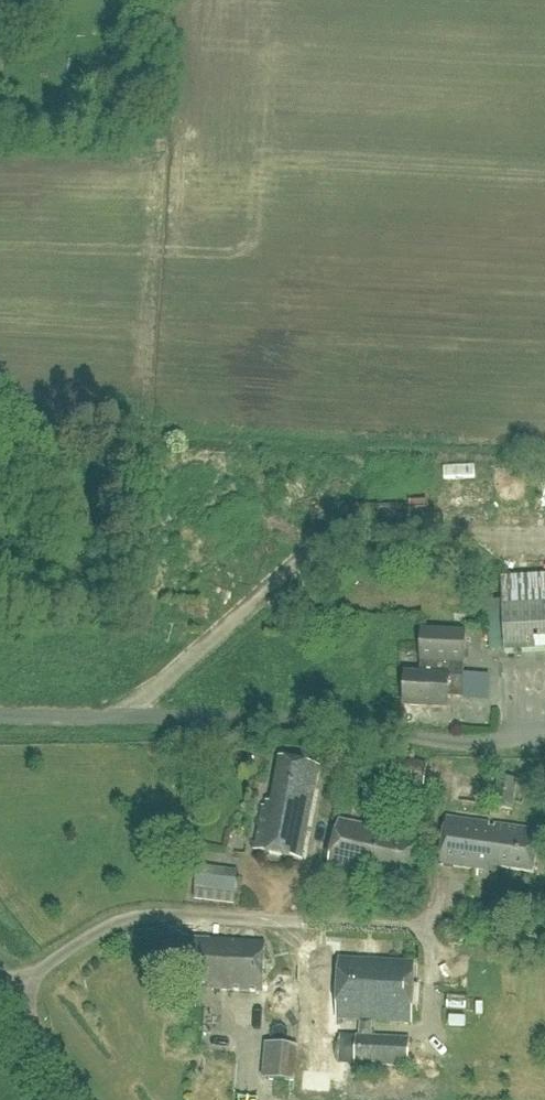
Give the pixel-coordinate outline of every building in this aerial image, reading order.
[(447,480),(480,480),(480,468),(447,468),(447,480)] [(514,554),(514,572),(542,570),(541,552),(514,554)] [(502,578),(506,655),(544,653),(544,576),(502,578)] [(504,652),(502,610),(487,611),(489,653),(504,652)] [(467,634),(422,632),(420,675),(406,674),(405,708),(449,710),(449,699),(464,700),(467,634)] [(467,698),(490,698),(490,672),(468,672),(467,698)] [(491,704),(475,706),(477,723),(493,722),(491,704)] [(320,768),(280,760),(271,809),(263,808),(254,852),(303,861),(320,768)] [(428,765),(401,761),(397,789),(424,793),(428,765)] [(527,783),(498,779),(493,810),(512,813),(513,805),(523,806),(527,783)] [(521,832),(447,821),(441,859),(533,874),(539,833),(521,830),(521,832)] [(367,828),(340,822),(330,867),(361,874),(359,886),(407,897),(421,836),(368,824),(367,828)] [(237,883),(197,879),(194,902),(235,906),(237,883)] [(263,945),(167,943),(166,982),(208,983),(208,991),(262,993),(263,945)] [(414,965),(341,961),(338,1021),(411,1025),(414,965)] [(409,1041),(340,1037),(339,1066),(408,1070),(409,1041)] [(298,1048),(265,1045),(263,1080),(295,1083),(298,1048)]
